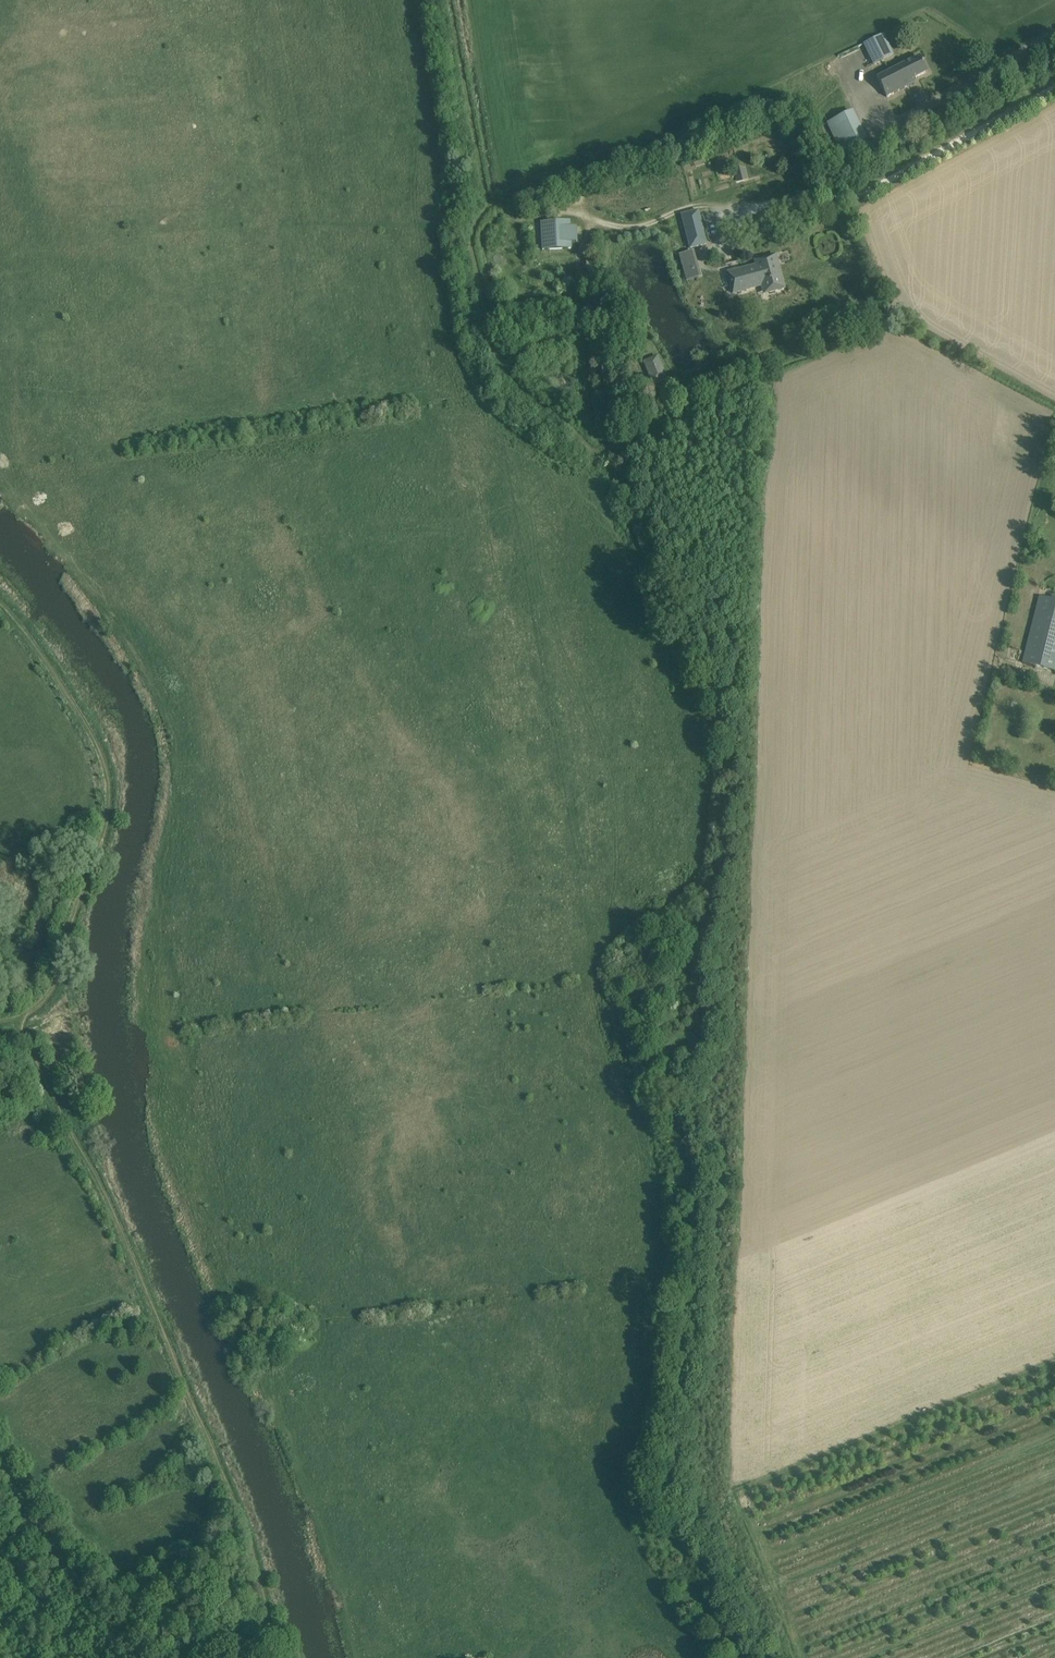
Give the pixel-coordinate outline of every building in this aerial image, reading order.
[(874,39),(864,44),(874,63),(883,58),(885,62),(892,59),(885,44),(877,47),(874,39)] [(919,56),(877,77),(886,95),(914,82),(912,78),(926,71),(919,56)] [(851,110),(827,121),(842,151),(866,140),(851,110)] [(746,166),(734,167),(735,180),(747,179),(746,166)] [(698,210),(688,213),(682,214),(690,248),(707,244),(698,210)] [(542,249),(571,248),(569,220),(541,222),(542,249)] [(693,249),(678,254),(686,280),(702,275),(693,249)] [(785,288),(778,265),(776,254),(760,259),(761,264),(727,273),(733,293),(767,284),(769,292),(785,288)] [(667,378),(657,355),(643,362),(652,384),(667,378)] [(1037,607),(1022,662),(1054,670),(1054,600),(1039,596),(1037,607)]
